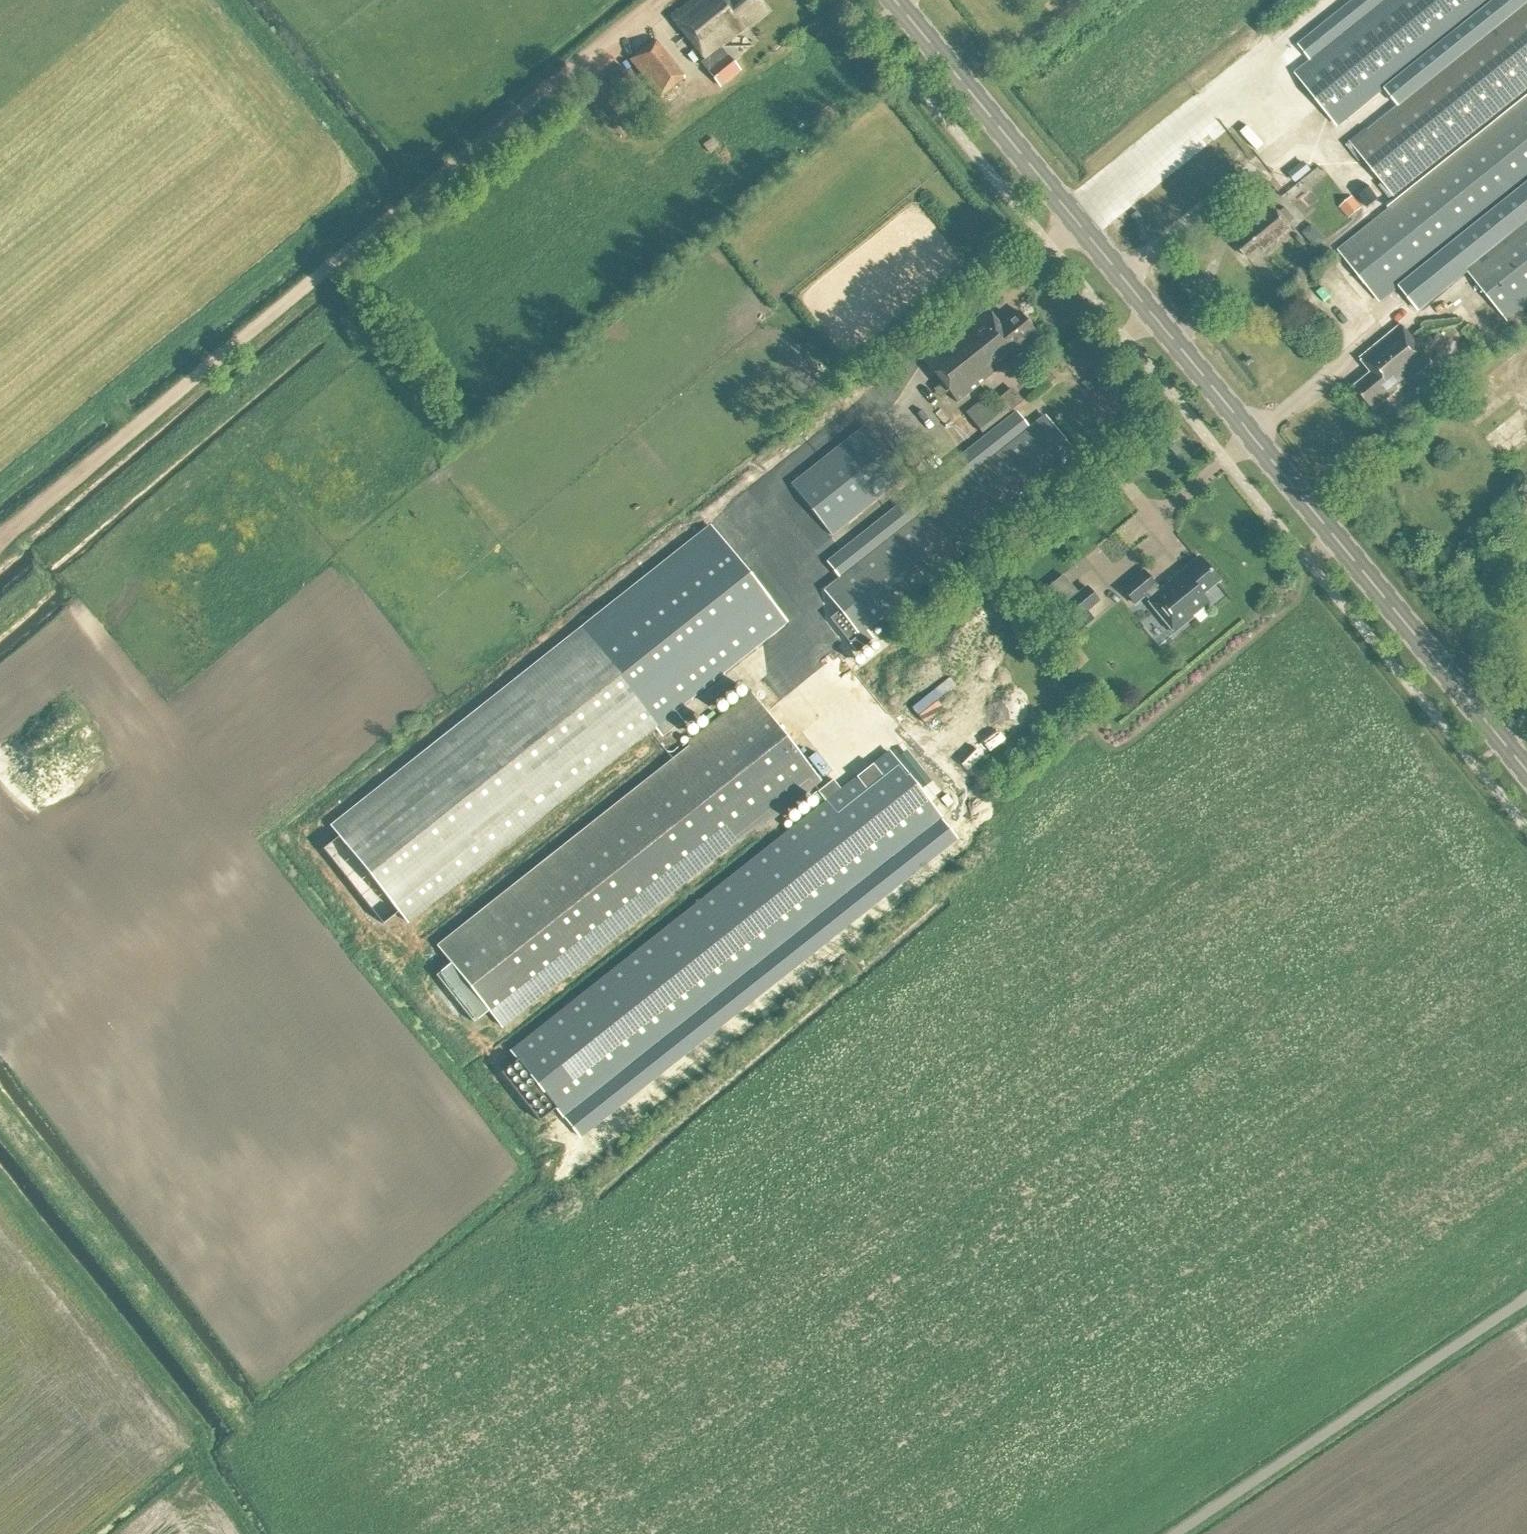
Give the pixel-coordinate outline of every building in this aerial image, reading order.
[(719,47),(718,47),(764,11),(756,0),(693,0),(671,18),(704,59),(708,66),(705,68),(720,88),(739,73),(719,47)] [(1311,64),(1391,0),(1355,0),(1297,46),(1311,64)] [(1311,64),(1298,75),(1340,128),(1384,92),(1499,0),(1391,0),(1311,64)] [(1396,108),(1526,3),(1526,0),(1499,0),(1384,92),(1396,108)] [(1410,183),(1526,89),(1526,3),(1396,108),(1368,131),(1366,128),(1346,145),(1392,202),(1413,186),(1410,183)] [(682,80),(653,42),(631,59),(660,97),(682,80)] [(629,76),(619,64),(605,77),(615,89),(629,76)] [(1337,251),(1379,303),(1397,288),(1526,184),(1526,98),(1337,251)] [(1397,288),(1416,310),(1467,269),(1526,221),(1526,184),(1397,288)] [(1283,209),(1278,213),(1273,207),(1233,240),(1247,257),(1256,250),(1259,254),(1291,228),(1288,225),(1293,221),(1283,209)] [(1507,320),(1526,304),(1526,221),(1467,269),(1477,282),(1507,320)] [(1323,242),(1310,227),(1301,234),(1313,250),(1323,242)] [(1476,345),(1507,320),(1477,282),(1446,307),(1476,345)] [(956,402),(1038,337),(1017,311),(999,325),(986,309),(922,360),(956,402)] [(1372,409),(1432,362),(1401,325),(1361,359),(1362,360),(1361,361),(1371,373),(1355,386),(1357,388),(1356,389),(1372,409)] [(981,432),(1007,412),(990,391),(965,412),(981,432)] [(824,589),(820,593),(837,615),(831,619),(857,652),(873,639),(865,629),(1058,475),(1079,458),(1044,415),(1043,416),(1023,431),(824,589)] [(864,428),(790,486),(830,536),(903,477),(864,428)] [(781,625),(702,529),(329,825),(407,924),(655,728),(661,736),(682,720),(674,711),(781,625)] [(1153,588),(1138,569),(1116,586),(1128,602),(1139,593),(1142,597),(1140,598),(1167,631),(1202,603),(1195,594),(1213,580),(1193,556),(1153,588)] [(1093,620),(1086,611),(1096,603),(1085,589),(1058,610),(1077,634),(1093,620)] [(489,1010),(501,1026),(753,827),(756,832),(820,781),(750,692),(686,743),(689,746),(437,945),(451,963),(436,974),(474,1021),(489,1010)] [(510,1052),(515,1058),(555,1109),(560,1116),(939,818),(888,754),(839,792),(832,783),(818,794),(825,803),(510,1052)] [(564,1120),(581,1140),(959,841),(943,821),(564,1120)]
